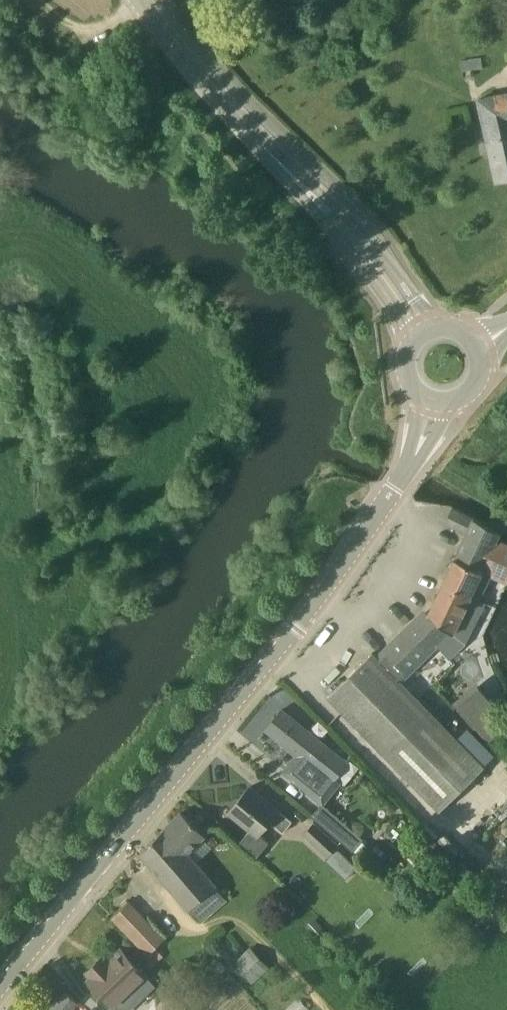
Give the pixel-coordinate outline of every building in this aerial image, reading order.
[(463,70),(483,67),(481,56),(461,59),(463,70)] [(143,68),(149,74),(150,73),(154,69),(148,63),(146,65),(143,68)] [(481,99),(497,180),(506,177),(506,93),(481,99)] [(506,579),(506,545),(495,541),(500,531),(452,507),(445,522),(467,533),(443,583),(476,598),(486,576),(505,584),(506,579)] [(434,643),(436,645),(437,644),(451,630),(464,604),(472,607),(476,598),(443,583),(429,613),(427,611),(416,622),(414,620),(377,656),(373,652),(328,696),(386,755),(429,711),(398,680),(434,643)] [(489,741),(506,726),(506,716),(478,681),(455,700),(489,741)] [(347,762),(282,709),(266,729),(299,755),(292,764),(290,762),(282,772),(321,804),(335,786),(330,783),(347,762)] [(440,811),(485,768),(429,711),(386,755),(440,811)] [(284,833),(293,822),(251,787),(230,812),(251,829),(239,843),(257,857),(269,842),(260,834),(270,822),(284,833)] [(328,807),(317,820),(351,852),(362,840),(328,807)] [(217,885),(188,851),(205,835),(198,828),(182,811),(141,852),(157,869),(200,921),(210,911),(200,899),(217,885)] [(316,823),(305,835),(328,856),(338,845),(316,823)] [(165,938),(129,901),(112,917),(148,954),(165,938)] [(306,926),(319,941),(328,932),(315,918),(306,926)] [(459,941),(453,948),(457,952),(463,945),(459,941)] [(250,945),(233,961),(253,983),(270,968),(250,945)] [(155,986),(120,949),(103,966),(99,962),(88,973),(92,977),(89,979),(119,1009),(130,1009),(155,986)] [(65,991),(52,1007),(56,1009),(70,1009),(77,1002),(65,991)]
